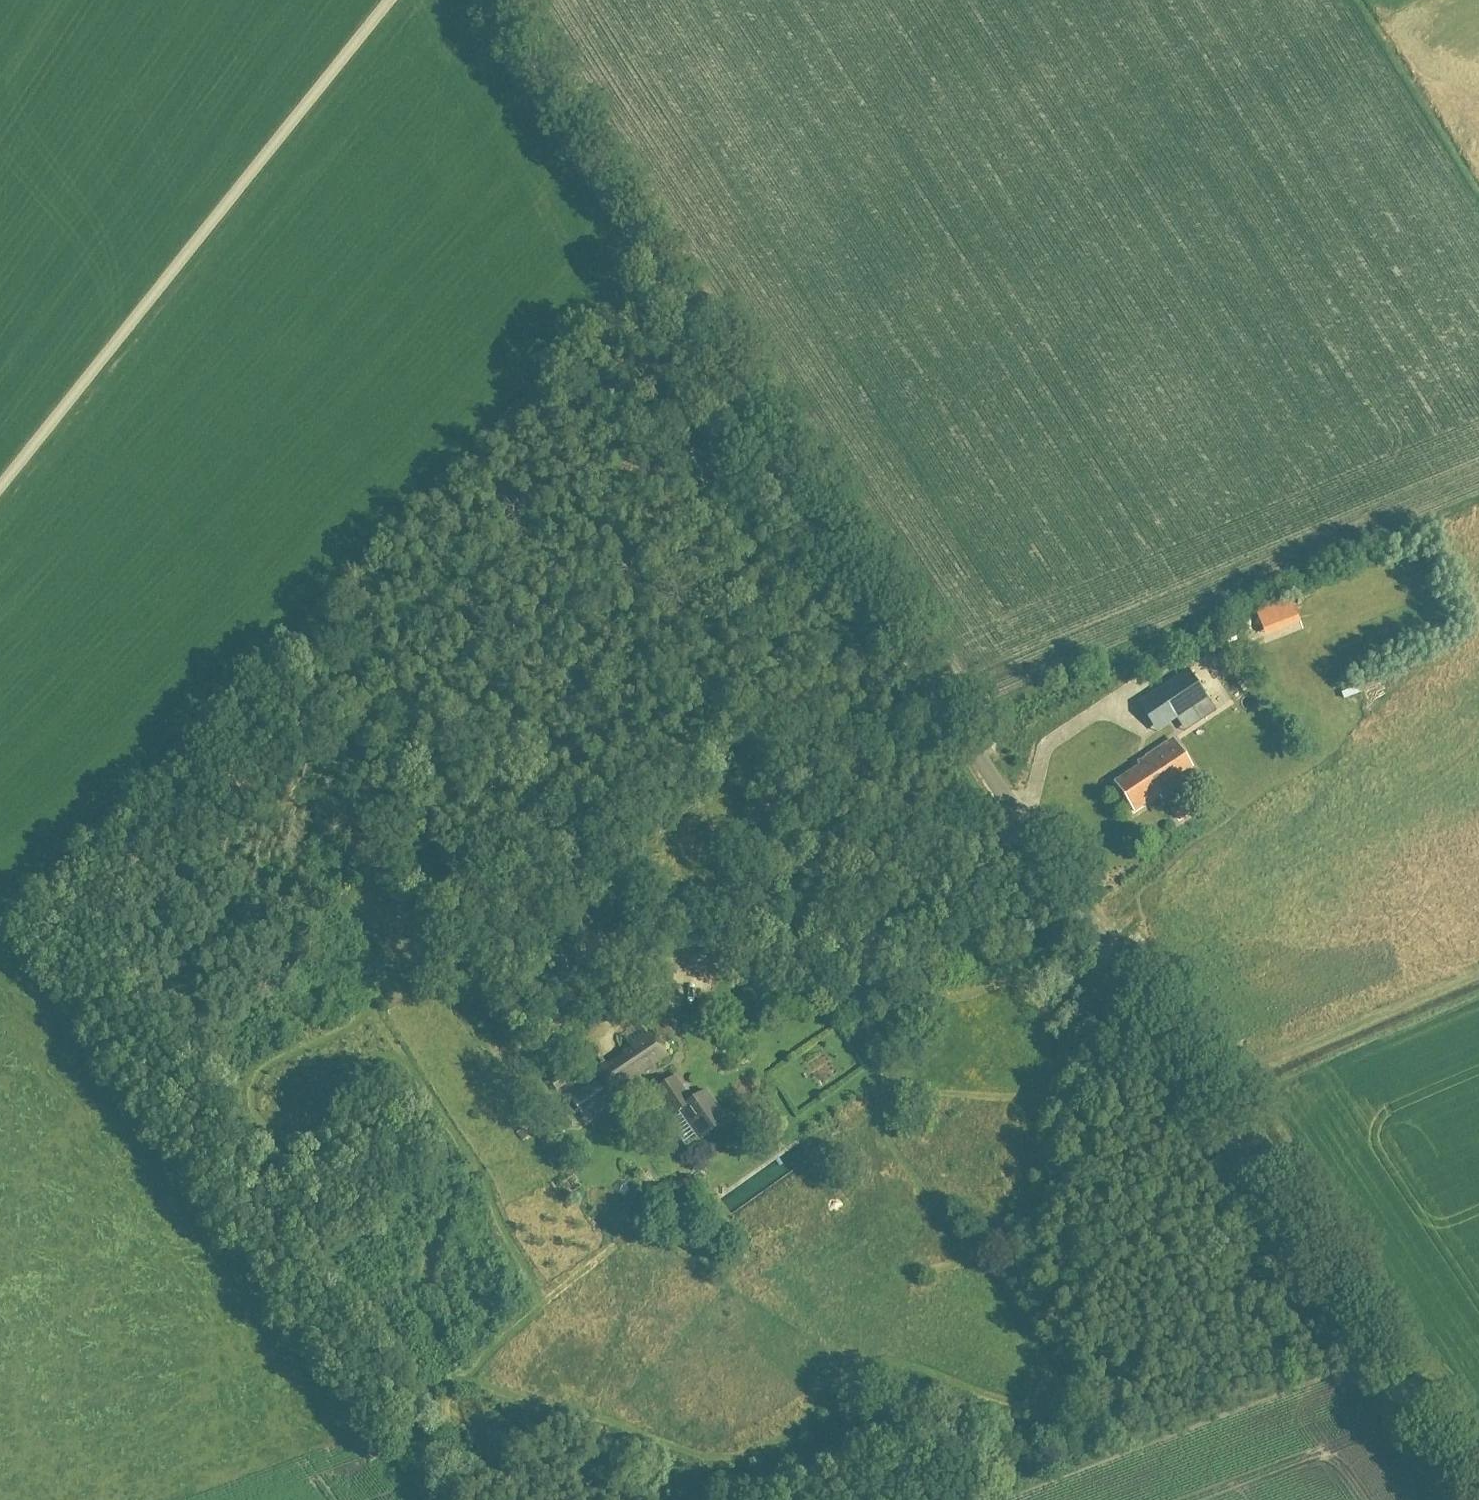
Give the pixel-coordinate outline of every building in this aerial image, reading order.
[(1177,720),(1210,698),(1189,667),(1157,689),(1177,720)] [(1162,797),(1197,774),(1174,739),(1139,762),(1141,765),(1115,782),(1134,811),(1160,794),(1162,797)] [(1181,820),(1194,811),(1187,800),(1173,808),(1181,820)] [(567,948),(544,965),(562,990),(585,974),(567,948)] [(594,1069),(610,1094),(668,1056),(652,1031),(594,1069)] [(698,1139),(727,1121),(707,1090),(692,1100),(686,1092),(689,1090),(686,1086),(683,1087),(676,1076),(654,1090),(671,1115),(679,1110),(698,1139)] [(610,1103),(595,1081),(568,1099),(583,1121),(610,1103)]
